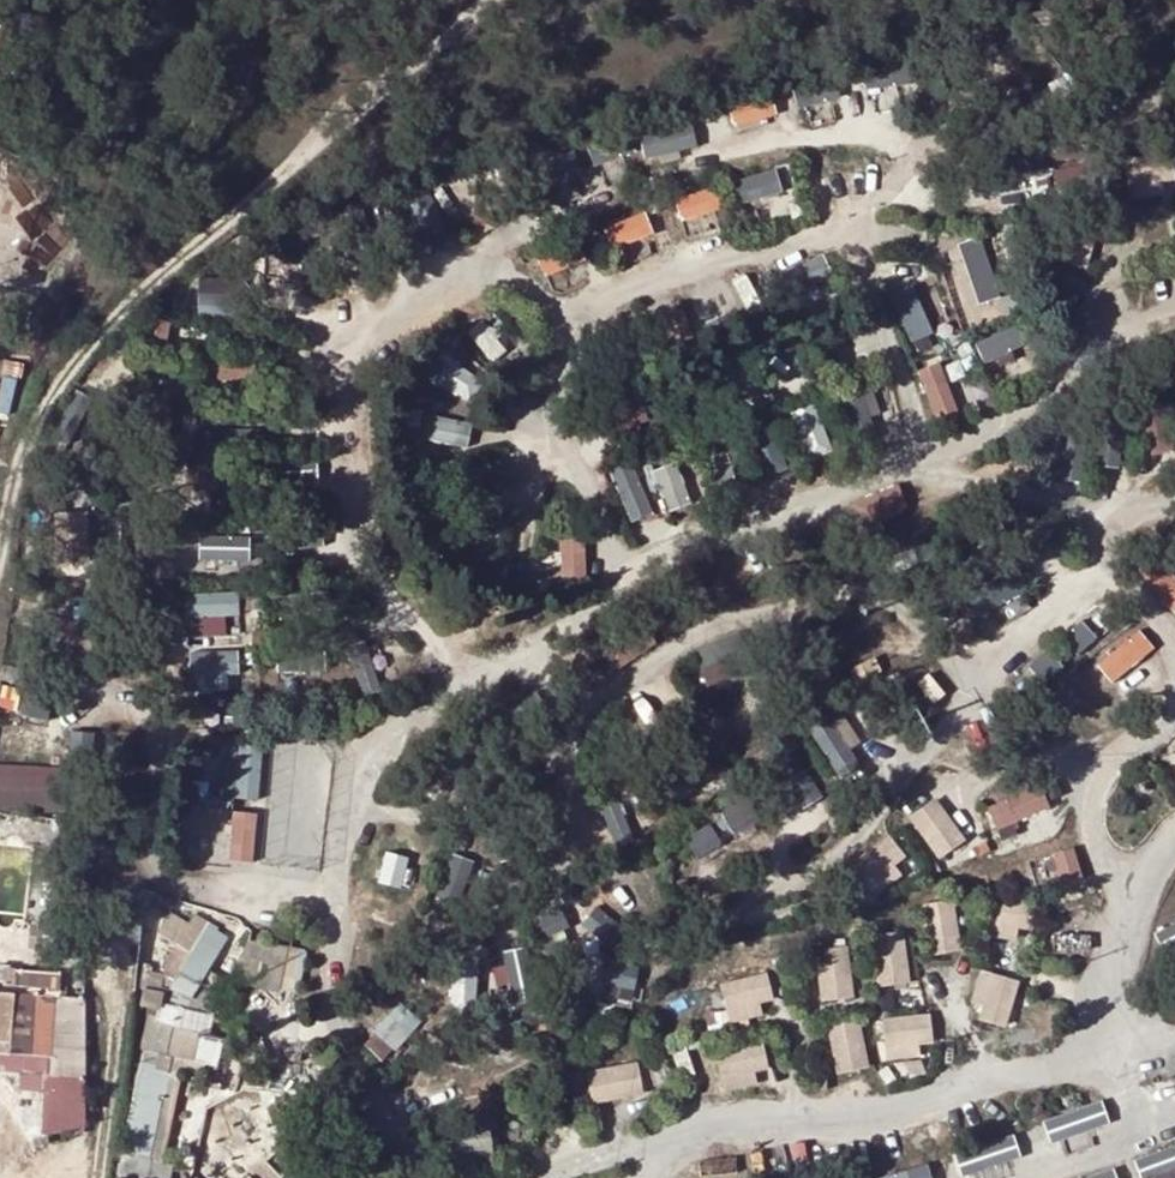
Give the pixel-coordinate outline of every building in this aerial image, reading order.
[(770,98),(734,111),(739,126),(776,113),(770,98)] [(645,154),(699,149),(696,122),(642,128),(645,154)] [(596,162),(632,151),(627,136),(592,148),(596,162)] [(546,182),(583,168),(575,147),(538,161),(546,182)] [(779,165),(732,179),(740,204),(787,190),(779,165)] [(407,192),(437,248),(457,237),(428,181),(407,192)] [(716,184),(676,197),(684,220),(724,207),(716,184)] [(610,245),(655,234),(649,211),(605,221),(610,245)] [(984,233),(962,240),(981,300),(1003,292),(984,233)] [(796,263),(804,285),(833,275),(824,253),(796,263)] [(892,291),(913,340),(954,322),(933,273),(892,291)] [(671,336),(693,329),(685,305),(663,313),(671,336)] [(977,341),(986,361),(1027,344),(1018,324),(977,341)] [(430,372),(459,394),(476,373),(447,351),(430,372)] [(209,359),(209,374),(243,375),(243,360),(209,359)] [(946,360),(920,367),(933,413),(959,406),(946,360)] [(877,418),(876,393),(852,394),(853,419),(877,418)] [(819,405),(800,408),(809,454),(828,451),(819,405)] [(428,413),(425,439),(470,444),(473,418),(428,413)] [(750,433),(769,474),(791,464),(771,423),(750,433)] [(1099,424),(1098,463),(1123,463),(1123,424),(1099,424)] [(634,456),(610,467),(634,520),(658,510),(634,456)] [(693,501),(683,461),(658,467),(669,508),(693,501)] [(869,518),(909,509),(903,483),(863,491),(869,518)] [(87,562),(87,510),(57,510),(57,562),(87,562)] [(252,558),(251,530),(201,533),(203,560),(252,558)] [(563,574),(590,573),(588,534),(561,536),(563,574)] [(1174,609),(1174,572),(1165,560),(1146,577),(1174,609)] [(186,590),(187,614),(241,611),(240,588),(186,590)] [(75,603),(49,604),(51,647),(77,646),(75,603)] [(1083,619),(1066,636),(1081,651),(1098,634),(1083,619)] [(1142,625),(1098,661),(1114,681),(1158,645),(1142,625)] [(238,687),(235,648),(191,651),(194,690),(238,687)] [(928,671),(915,683),(935,705),(948,693),(928,671)] [(830,711),(809,723),(841,777),(862,764),(830,711)] [(241,746),(241,760),(228,759),(226,797),(263,798),(265,747),(241,746)] [(805,806),(825,793),(798,753),(778,766),(805,806)] [(64,805),(64,762),(0,762),(0,805),(64,805)] [(1043,784),(987,803),(995,827),(1051,808),(1043,784)] [(613,795),(601,802),(621,842),(634,835),(613,795)] [(941,796),(911,813),(938,861),(968,844),(941,796)] [(684,831),(696,857),(759,828),(748,803),(684,831)] [(258,859),(259,809),(233,809),(232,858),(258,859)] [(895,832),(851,860),(872,893),(915,866),(895,832)] [(1076,844),(1053,852),(1064,883),(1087,875),(1076,844)] [(404,884),(407,855),(385,852),(382,882),(404,884)] [(931,952),(963,950),(959,898),(928,900),(931,952)] [(170,920),(204,926),(205,917),(193,914),(195,910),(170,905),(170,920)] [(585,926),(614,942),(625,923),(596,906),(585,926)] [(136,978),(159,981),(170,920),(162,919),(157,918),(147,916),(144,935),(163,939),(159,967),(139,965),(136,978)] [(193,986),(204,926),(170,920),(159,981),(193,986)] [(909,928),(878,930),(883,983),(913,980),(909,928)] [(853,943),(810,946),(813,1003),(865,999),(864,973),(855,974),(853,943)] [(607,962),(610,1000),(642,997),(638,959),(607,962)] [(726,1016),(776,1017),(777,971),(726,970),(726,1016)] [(0,972),(0,1147),(27,1140),(28,1141),(82,1126),(86,998),(63,998),(63,975),(0,972)] [(983,972),(976,1018),(1012,1024),(1019,977),(983,972)] [(154,1003),(110,1177),(121,1177),(130,1128),(143,1067),(154,1003)] [(154,1003),(143,1067),(130,1128),(121,1177),(171,1177),(174,1166),(159,1162),(183,1060),(191,1061),(203,1014),(154,1003)] [(379,1029),(396,1046),(420,1021),(404,1004),(379,1029)] [(883,1052),(936,1049),(933,1011),(880,1015),(883,1052)] [(871,1067),(863,1017),(830,1022),(837,1072),(871,1067)] [(722,1086),(766,1084),(764,1045),(720,1047),(722,1086)] [(287,1056),(285,1078),(298,1079),(301,1055),(287,1056)] [(642,1060),(588,1067),(592,1101),(646,1095),(642,1060)] [(1105,1102),(1049,1115),(1053,1135),(1110,1122),(1105,1102)] [(500,1113),(457,1122),(461,1139),(455,1140),(458,1156),(465,1154),(466,1162),(499,1154),(497,1142),(506,1140),(500,1113)] [(1015,1133),(958,1149),(964,1170),(1021,1154),(1015,1133)] [(1147,1177),(1154,1177),(1174,1171),(1174,1144),(1139,1156),(1147,1177)] [(929,1162),(879,1177),(934,1177),(929,1162)]
